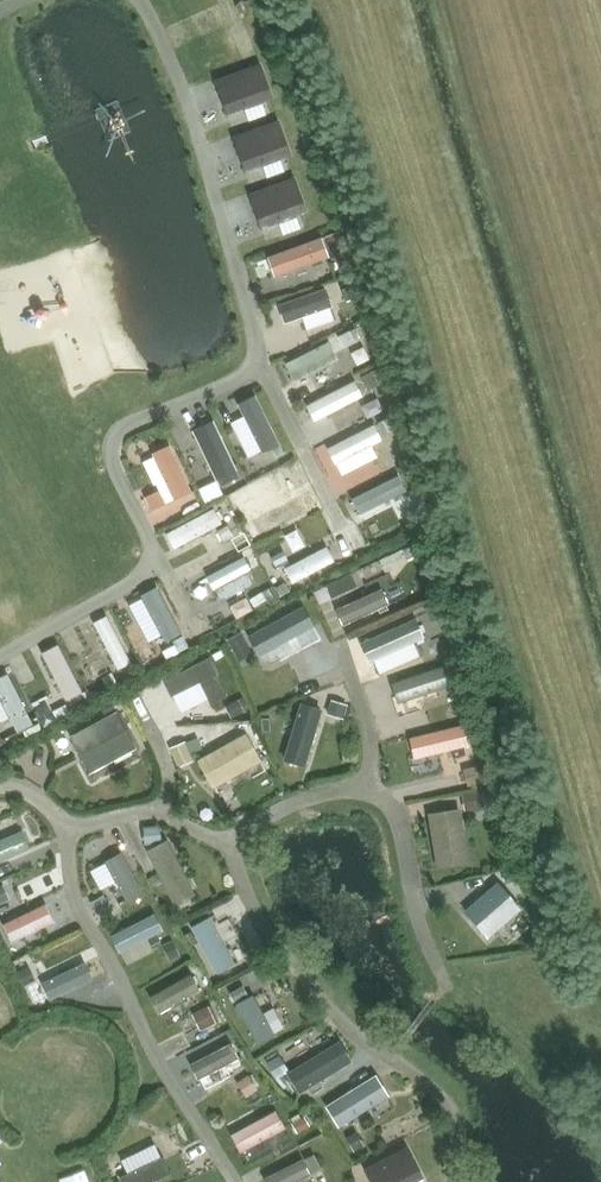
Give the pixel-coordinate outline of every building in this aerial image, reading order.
[(259,66),(215,82),(227,115),(245,109),(263,103),(271,100),(259,66)] [(277,123),(233,138),(245,172),(263,166),(281,159),(289,156),(277,123)] [(294,180),(250,196),(262,230),(280,223),(298,217),(305,214),(294,180)] [(265,268),(325,254),(320,229),(259,243),(265,268)] [(279,317),(328,308),(323,280),(274,289),(279,317)] [(26,297),(25,314),(42,315),(43,305),(63,307),(63,299),(26,297)] [(350,321),(326,331),(333,347),(357,336),(350,321)] [(290,382),(309,379),(307,365),(331,361),(327,338),(284,345),(290,382)] [(307,416),(350,395),(342,377),(298,398),(307,416)] [(208,412),(191,419),(213,466),(230,459),(208,412)] [(369,416),(320,438),(330,461),(379,440),(369,416)] [(268,432),(253,436),(258,459),(273,455),(268,432)] [(170,437),(150,442),(163,497),(184,492),(170,437)] [(242,468),(255,461),(247,446),(234,453),(242,468)] [(347,491),(359,511),(408,484),(396,464),(347,491)] [(195,482),(201,495),(217,487),(212,475),(195,482)] [(258,501),(274,492),(267,478),(250,487),(258,501)] [(159,482),(139,485),(143,508),(162,505),(159,482)] [(257,532),(305,506),(295,487),(247,513),(257,532)] [(393,513),(407,507),(400,492),(386,499),(393,513)] [(169,545),(218,519),(209,500),(159,526),(169,545)] [(277,531),(284,545),(298,538),(291,523),(277,531)] [(267,550),(284,580),(330,555),(321,538),(283,558),(276,545),(267,550)] [(203,583),(246,568),(241,552),(197,567),(203,583)] [(154,579),(136,586),(153,629),(170,623),(154,579)] [(331,598),(338,618),(384,603),(378,583),(331,598)] [(111,601),(118,619),(128,615),(135,630),(144,626),(130,593),(111,601)] [(13,620),(5,594),(0,596),(0,624),(13,620)] [(254,652),(311,623),(302,606),(245,634),(254,652)] [(101,607),(87,614),(109,658),(122,652),(101,607)] [(371,667),(415,653),(410,639),(422,635),(413,610),(358,628),(371,667)] [(88,645),(98,638),(84,616),(74,623),(88,645)] [(54,687),(72,679),(52,634),(34,642),(54,687)] [(322,636),(266,654),(275,683),(331,665),(322,636)] [(204,691),(206,695),(222,687),(204,650),(160,671),(176,704),(204,691)] [(386,670),(395,698),(429,686),(430,688),(444,683),(434,654),(386,670)] [(2,717),(22,705),(0,666),(0,667),(0,714),(2,717)] [(127,696),(135,712),(161,699),(153,682),(127,696)] [(297,694),(279,756),(300,762),(317,700),(297,694)] [(111,702),(64,725),(91,781),(112,771),(104,756),(131,743),(111,702)] [(404,718),(406,745),(464,742),(463,715),(404,718)] [(180,734),(204,733),(203,717),(179,718),(180,734)] [(192,748),(209,784),(259,761),(242,725),(192,748)] [(178,732),(164,737),(172,758),(186,753),(178,732)] [(481,775),(480,756),(456,758),(459,805),(483,803),(481,775)] [(463,855),(456,798),(424,801),(430,858),(463,855)] [(26,846),(15,819),(0,825),(0,857),(26,846)] [(163,829),(142,838),(168,899),(189,891),(163,829)] [(98,850),(117,889),(134,881),(115,841),(98,850)] [(487,932),(519,901),(491,871),(458,902),(487,932)] [(0,909),(0,926),(3,936),(51,921),(42,895),(0,909)] [(149,905),(107,924),(118,948),(160,929),(149,905)] [(209,965),(227,956),(204,907),(186,916),(209,965)] [(46,965),(54,989),(86,978),(78,954),(46,965)] [(155,1008),(197,984),(184,963),(143,988),(155,1008)] [(189,1002),(199,1024),(213,1018),(204,995),(189,1002)] [(296,1087),(349,1057),(334,1031),(282,1060),(296,1087)] [(200,1084),(239,1068),(226,1035),(187,1051),(200,1084)] [(99,1088),(110,1087),(107,1059),(96,1060),(99,1088)] [(333,1119),(384,1087),(370,1065),(319,1096),(333,1119)] [(271,1101),(225,1124),(234,1143),(280,1120),(271,1101)] [(315,1165),(307,1147),(260,1167),(267,1181),(275,1181),(315,1165)] [(368,1170),(374,1181),(422,1181),(423,1181),(426,1180),(410,1148),(368,1170)] [(53,1174),(57,1181),(72,1181),(65,1168),(53,1174)]
